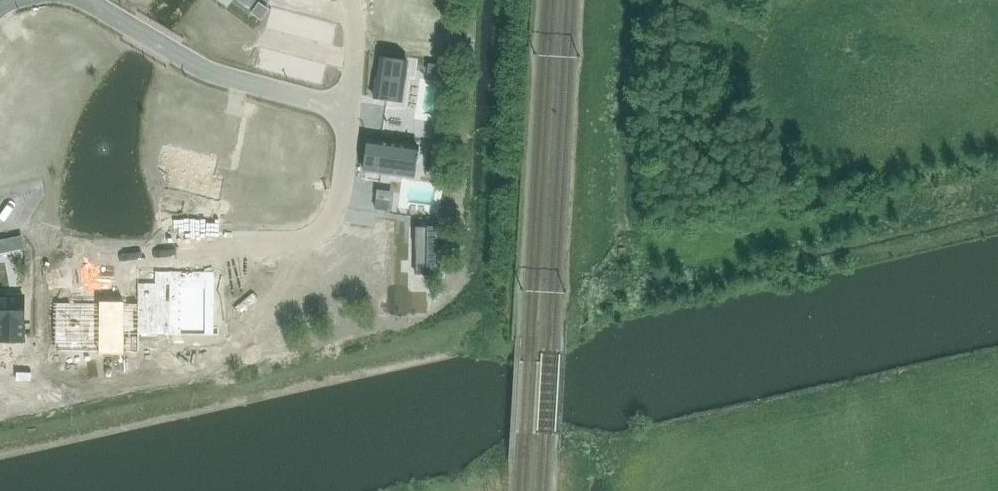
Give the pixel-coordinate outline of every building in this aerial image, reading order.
[(248,9),(247,9),(249,10),(256,0),(236,0),(248,9)] [(258,5),(253,13),(261,19),(266,10),(258,5)] [(401,34),(400,42),(416,44),(417,36),(401,34)] [(379,57),(374,97),(381,98),(381,99),(387,100),(387,99),(401,101),(407,61),(379,57)] [(425,61),(424,70),(439,72),(440,63),(425,61)] [(413,177),(415,160),(417,161),(418,155),(416,154),(417,145),(368,138),(363,170),(413,177)] [(220,181),(208,178),(212,162),(216,163),(216,161),(164,148),(164,150),(165,150),(164,156),(166,156),(163,167),(172,169),(169,184),(215,196),(215,197),(216,197),(220,181)] [(299,157),(297,165),(312,169),(314,162),(299,157)] [(271,163),(263,190),(302,201),(310,174),(271,163)] [(384,199),(385,191),(374,190),(373,198),(384,199)] [(373,199),(372,208),(383,209),(384,200),(373,199)] [(200,208),(198,215),(209,218),(211,211),(200,208)] [(439,227),(416,226),(415,272),(427,272),(427,274),(431,274),(431,272),(438,273),(438,275),(439,275),(440,226),(439,226),(439,227)] [(156,272),(156,284),(139,283),(139,304),(54,302),(54,350),(138,351),(138,334),(214,335),(215,273),(156,272)] [(22,341),(22,325),(22,297),(0,297),(0,341),(22,341)]
